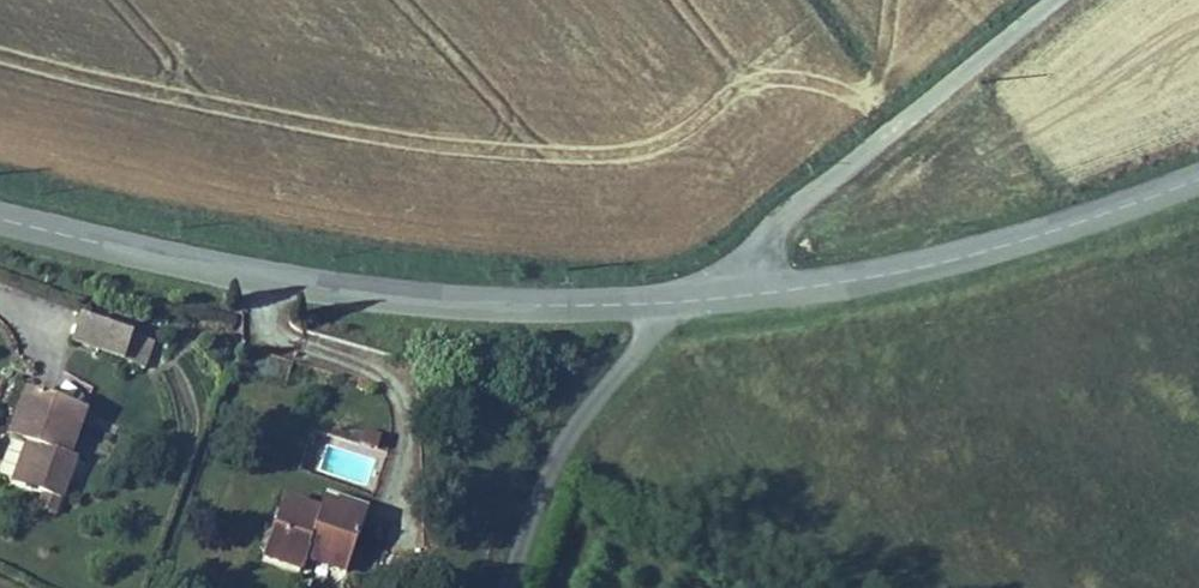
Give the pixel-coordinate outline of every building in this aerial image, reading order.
[(114,356),(121,333),(53,312),(46,334),(114,356)] [(0,383),(0,441),(2,442),(0,449),(0,484),(38,497),(51,454),(40,450),(56,401),(0,383)] [(358,434),(341,429),(336,443),(352,449),(358,434)] [(300,514),(260,499),(241,558),(280,571),(284,560),(330,578),(352,519),(304,502),(300,514)]
